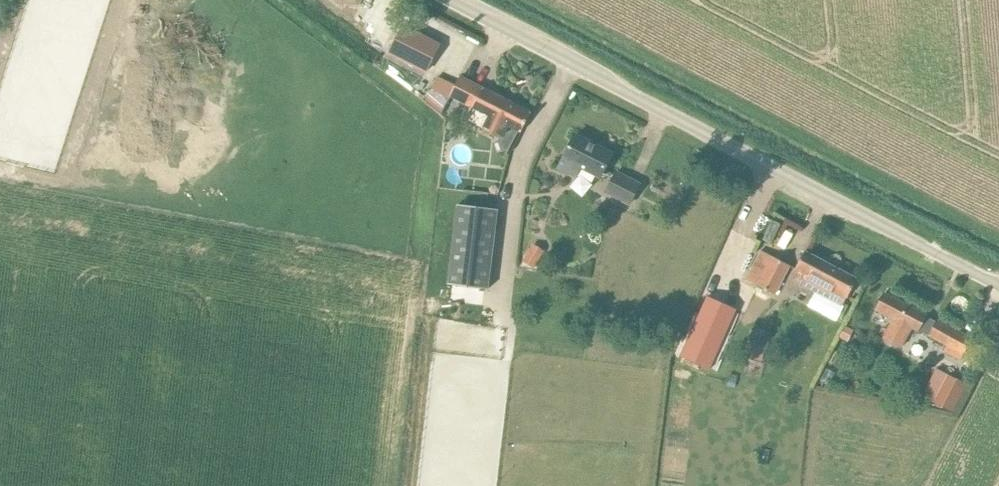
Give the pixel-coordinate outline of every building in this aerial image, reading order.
[(103,13),(97,33),(113,37),(118,17),(103,13)] [(404,25),(390,54),(426,72),(440,43),(404,25)] [(507,154),(519,131),(521,132),(531,112),(461,76),(451,96),(489,116),(484,127),(501,135),(498,141),(501,149),(507,154)] [(442,114),(448,104),(436,96),(439,92),(431,86),(421,96),(441,115),(442,114)] [(575,135),(566,153),(558,168),(578,178),(583,168),(600,177),(612,154),(575,135)] [(616,172),(607,190),(606,191),(630,203),(639,184),(616,172)] [(794,224),(802,213),(785,201),(777,212),(794,224)] [(448,284),(490,289),(500,209),(458,204),(448,284)] [(772,220),(763,239),(771,243),(781,224),(772,220)] [(780,243),(772,257),(795,268),(800,271),(800,272),(799,273),(796,279),(805,283),(844,304),(847,297),(848,296),(857,279),(811,255),(809,254),(785,242),(784,245),(780,243)] [(534,268),(544,252),(533,245),(523,261),(534,268)] [(790,266),(772,257),(761,251),(746,279),(775,295),(790,266)] [(926,317),(926,315),(884,293),(876,310),(894,319),(884,338),(903,348),(913,329),(918,332),(919,329),(930,334),(929,336),(947,345),(944,351),(960,358),(971,338),(937,321),(936,322),(926,317)] [(737,310),(707,296),(681,354),(711,368),(737,310)] [(843,325),(838,336),(848,341),(854,330),(843,325)] [(751,347),(768,351),(772,333),(754,329),(751,347)] [(827,368),(821,379),(829,383),(835,373),(827,368)] [(965,384),(947,374),(933,401),(951,411),(965,384)]
